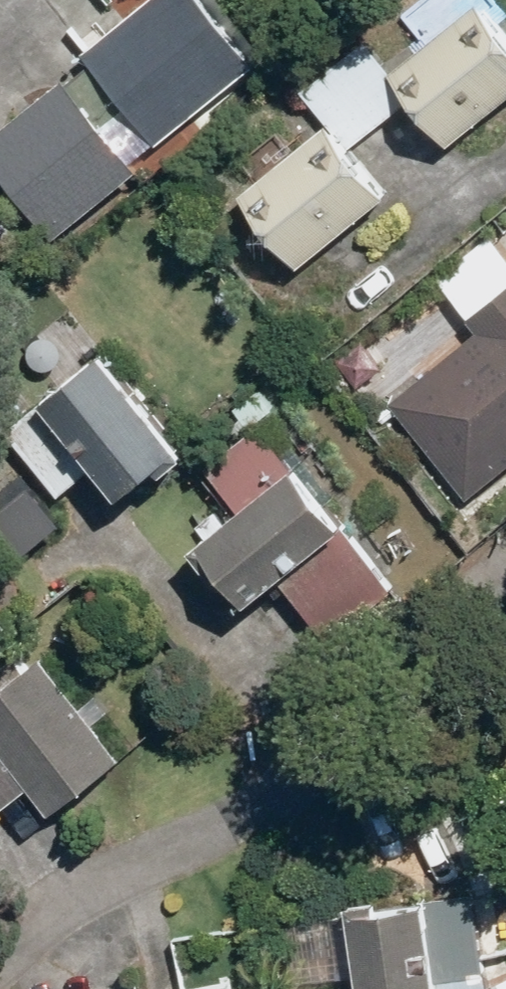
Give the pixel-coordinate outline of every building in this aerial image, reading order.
[(88,49),(162,140),(261,61),(212,0),(149,0),(88,49)] [(395,69),(451,140),(505,97),(505,18),(485,0),(483,0),(395,69)] [(0,131),(0,161),(60,235),(144,168),(69,76),(0,131)] [(331,121),(246,190),(303,262),(391,190),(370,157),(361,148),(331,121)] [(394,403),(474,498),(505,472),(505,248),(493,233),(439,277),(483,330),(394,403)] [(93,359),(30,409),(106,504),(145,474),(151,481),(175,462),(93,359)] [(295,471),(188,555),(207,579),(214,574),(244,611),(277,584),(344,532),(295,471)] [(390,591),(344,532),(277,584),(324,643),(390,591)] [(0,678),(0,811),(0,812),(35,785),(55,811),(126,755),(99,722),(111,713),(97,695),(85,704),(40,647),(0,678)] [(359,903),(368,988),(449,988),(438,895),(359,903)]
